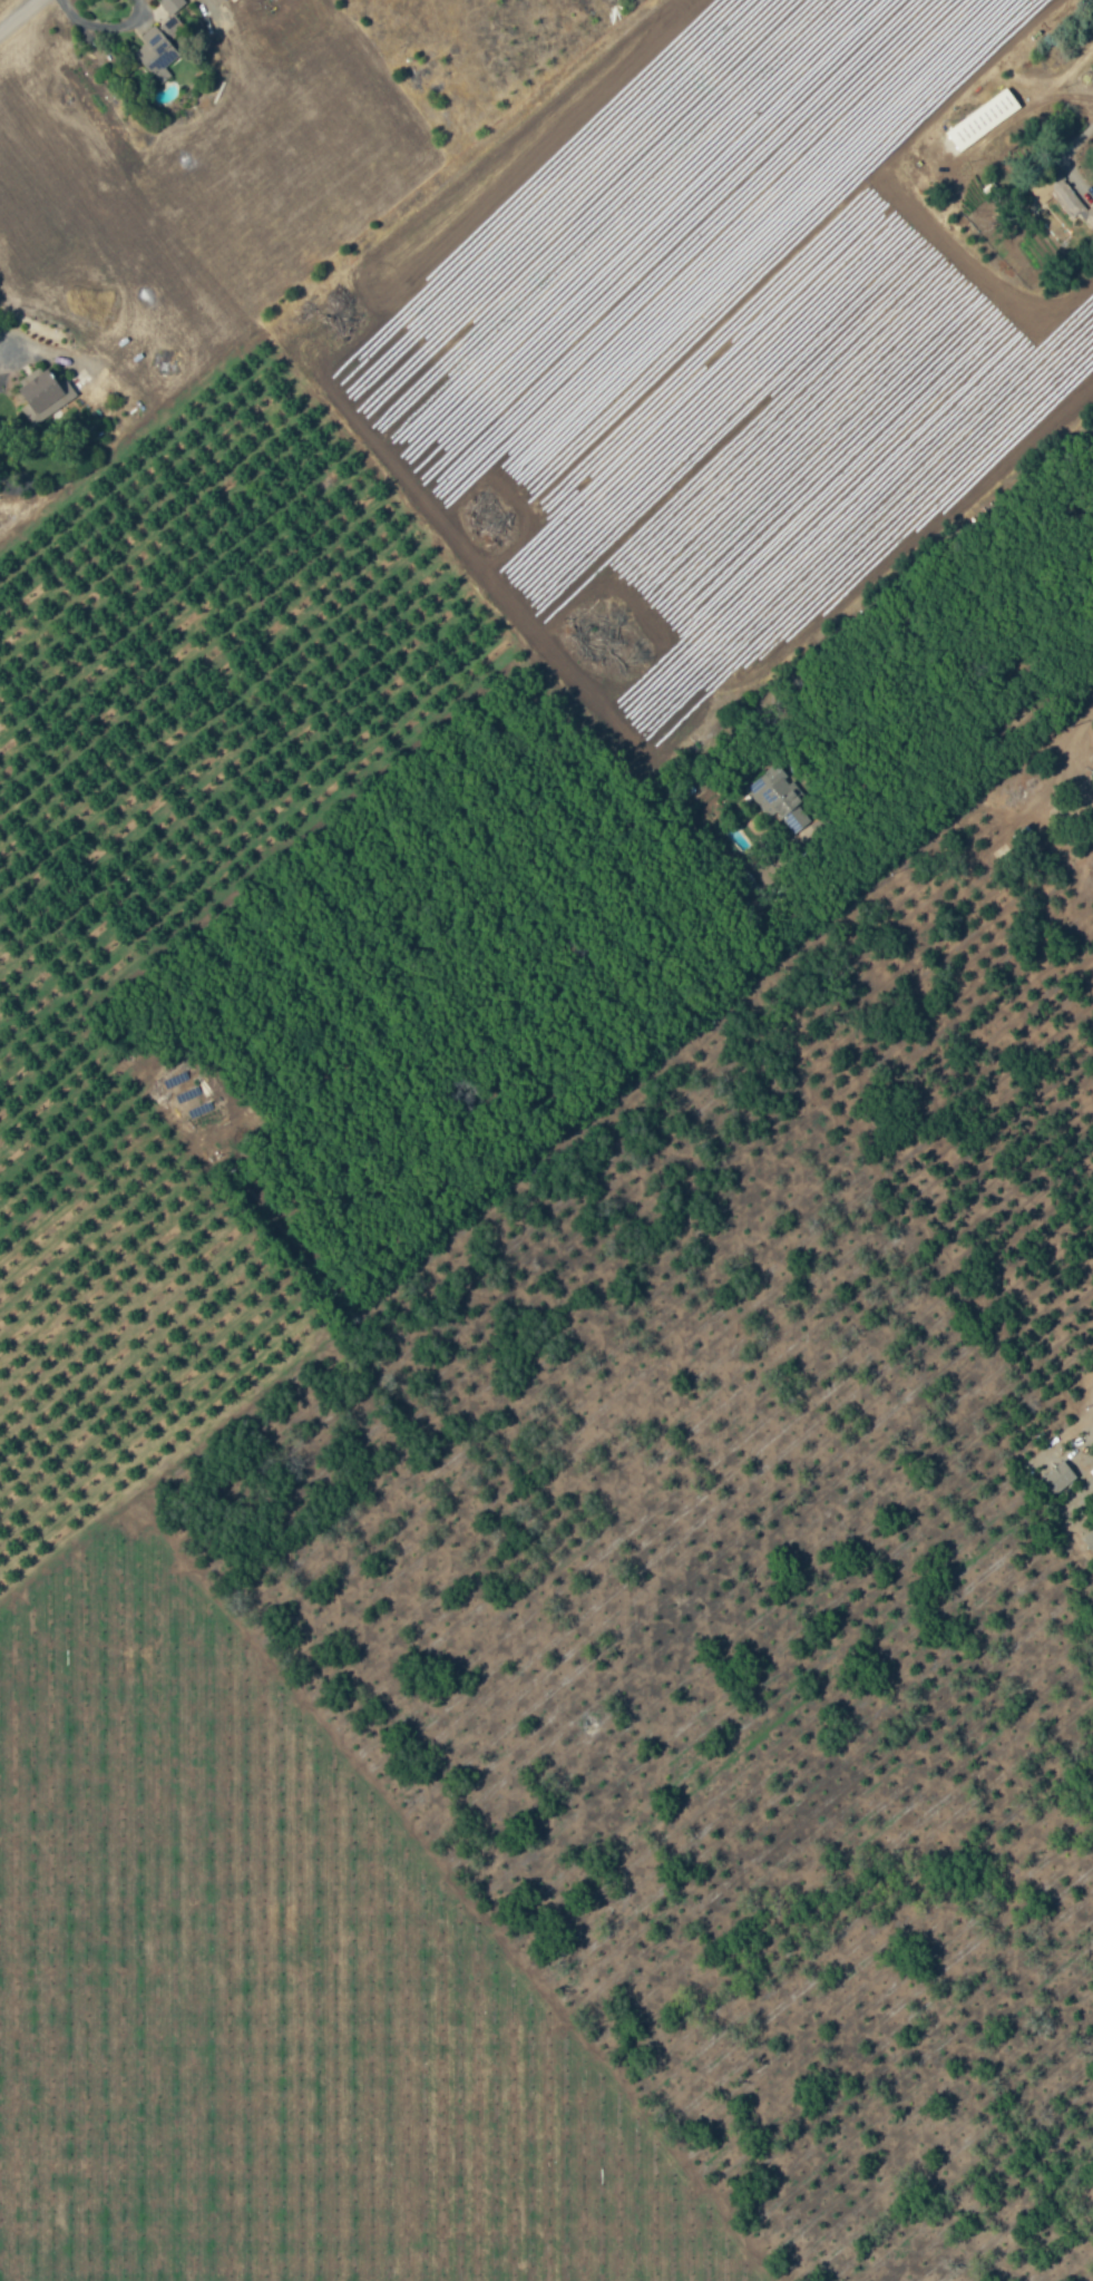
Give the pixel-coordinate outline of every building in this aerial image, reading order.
[(169,16),(186,3),(184,0),(158,0),(157,1),(169,16)] [(168,18),(172,33),(181,31),(176,15),(168,18)] [(165,68),(180,54),(154,25),(140,37),(145,43),(133,54),(160,85),(171,75),(165,68)] [(1033,193),(1042,205),(1054,196),(1070,218),(1084,207),(1059,174),(1033,193)] [(64,374),(56,379),(49,368),(10,392),(31,425),(77,396),(64,374)] [(809,822),(798,803),(800,802),(779,765),(746,783),(766,818),(778,811),(790,833),(809,822)] [(1037,1483),(1051,1498),(1076,1475),(1062,1459),(1037,1483)] [(1082,1540),(1092,1552),(1092,1530),(1082,1540)]
